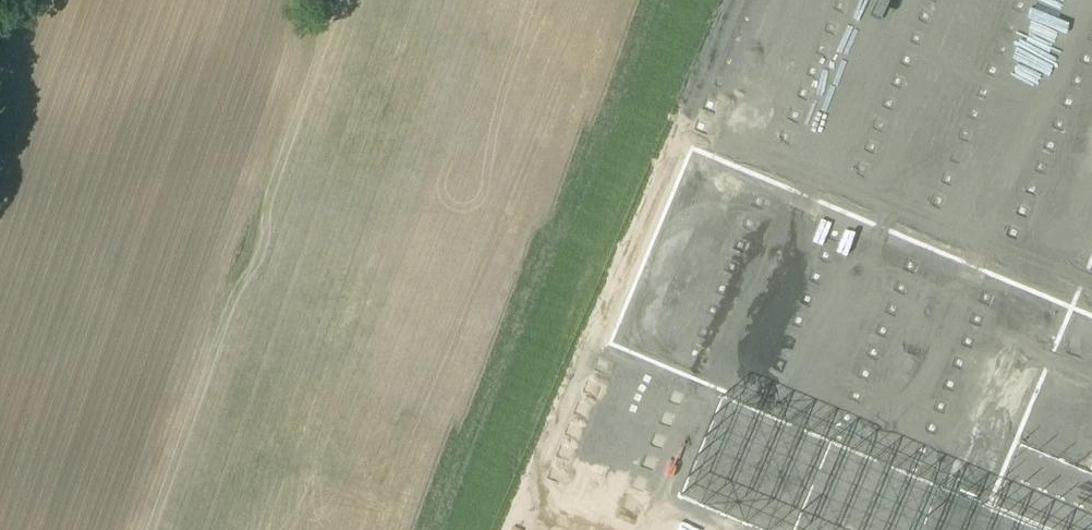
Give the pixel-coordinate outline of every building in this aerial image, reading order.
[(892,529),(1091,529),(1091,84),(1052,70),(892,529)]
